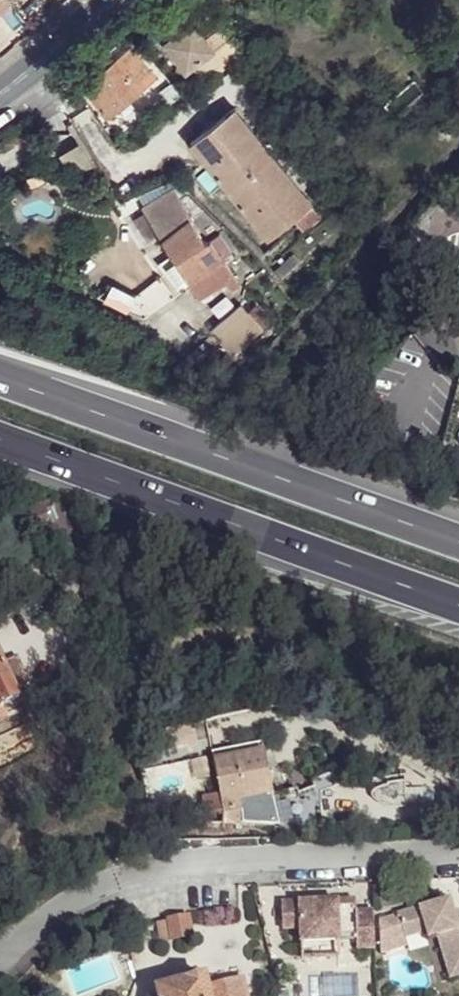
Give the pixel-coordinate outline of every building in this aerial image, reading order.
[(10,3),(7,0),(0,0),(0,10),(10,3)] [(207,85),(244,57),(224,30),(207,43),(195,27),(168,48),(189,75),(196,70),(207,85)] [(156,76),(131,49),(86,88),(110,114),(156,76)] [(316,206),(237,110),(195,146),(274,241),(316,206)] [(171,185),(139,207),(169,255),(156,264),(174,289),(186,282),(196,298),(199,296),(202,301),(210,295),(208,291),(222,281),(228,289),(238,283),(223,260),(233,254),(218,231),(204,240),(202,237),(218,226),(183,191),(177,195),(171,185)] [(236,305),(209,329),(232,356),(260,332),(236,305)] [(410,405),(400,407),(402,412),(409,430),(416,422),(410,405)] [(25,516),(33,534),(48,527),(64,520),(55,501),(25,516)] [(2,704),(16,697),(0,661),(0,705),(2,704)] [(264,752),(216,762),(228,813),(241,809),(241,800),(272,794),(264,752)] [(397,911),(403,936),(422,930),(425,936),(436,933),(449,976),(458,973),(458,932),(446,896),(397,911)] [(356,900),(283,901),(284,928),(302,928),(302,941),(341,938),(341,936),(356,936),(357,947),(375,947),(374,910),(357,910),(356,900)] [(403,936),(397,911),(379,917),(379,949),(404,942),(403,936)] [(160,940),(190,935),(186,916),(156,921),(160,940)] [(341,938),(302,941),(303,956),(341,955),(341,938)] [(158,991),(159,995),(210,995),(208,987),(205,979),(158,991)] [(208,987),(210,995),(247,995),(243,980),(208,987)]
